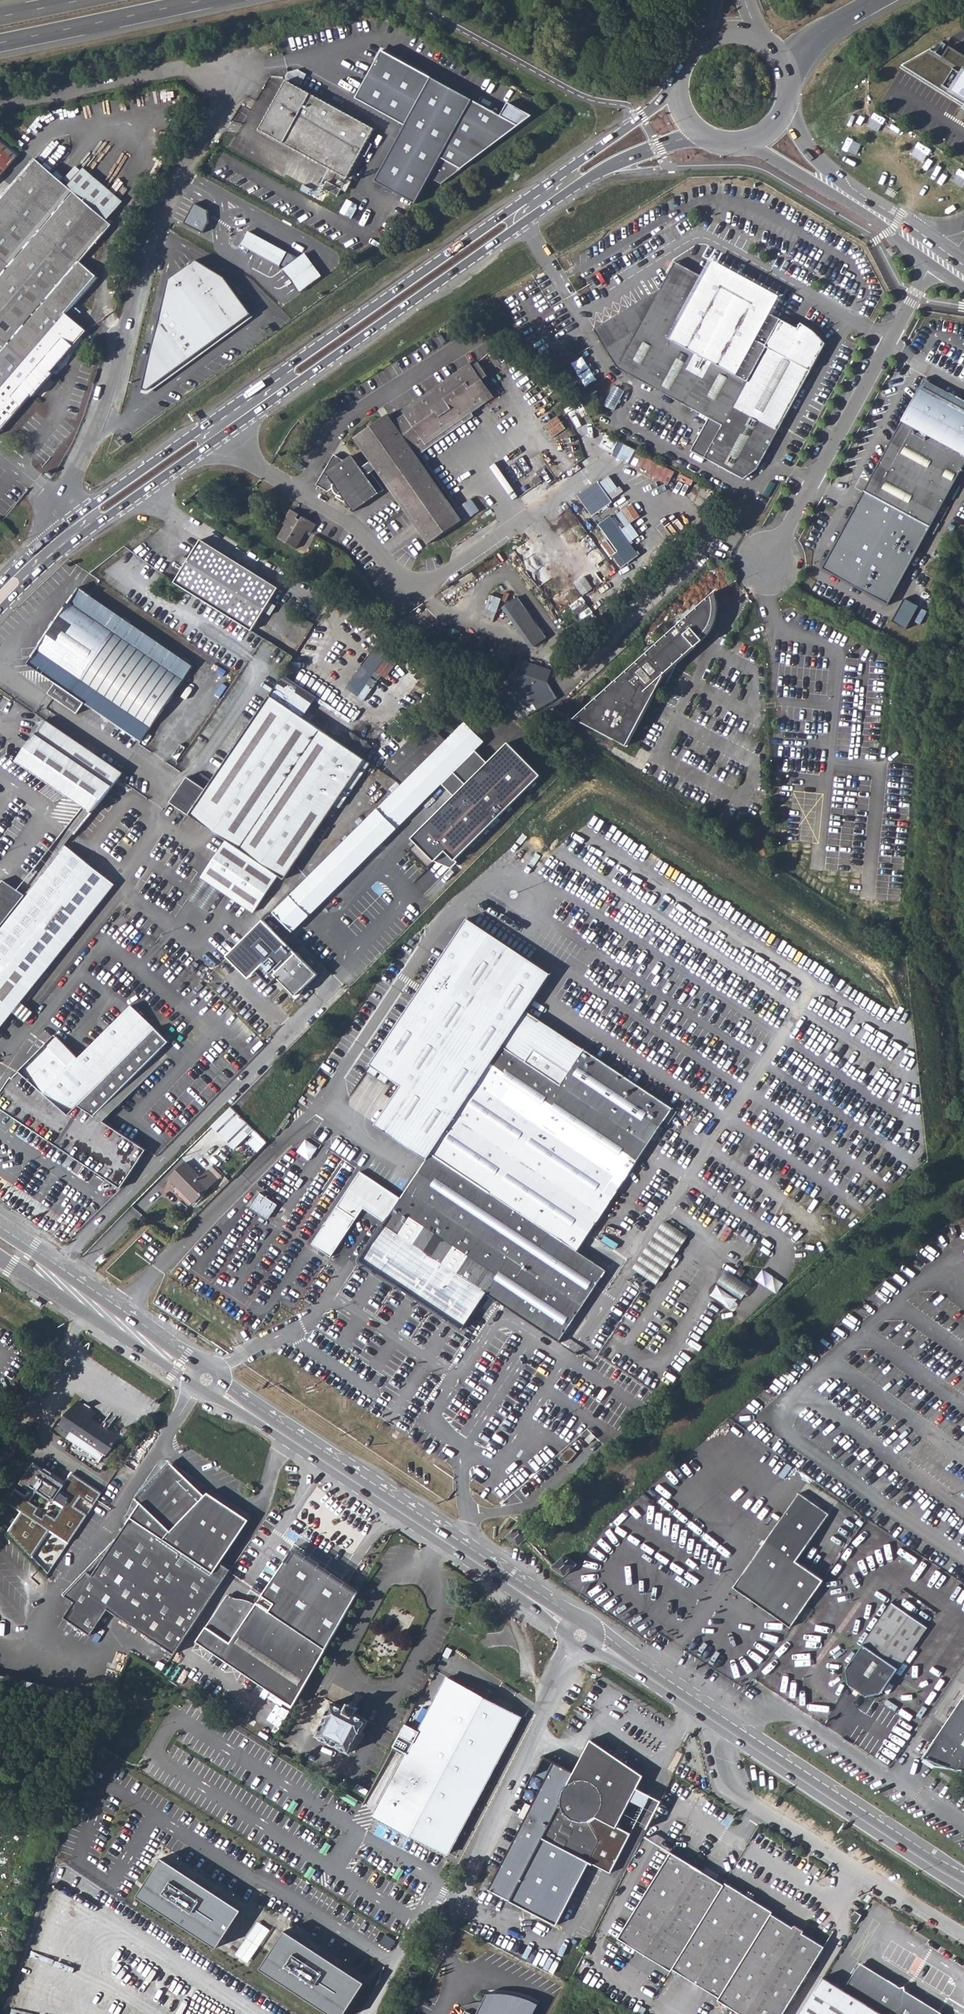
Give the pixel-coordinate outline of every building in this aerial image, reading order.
[(949,44),(942,56),(931,49),(903,64),(963,103),(963,54),(949,44)] [(377,183),(417,203),(431,177),(442,185),(532,116),(509,104),(501,118),(383,51),(358,98),(405,126),(377,183)] [(259,129),(347,178),(373,129),(286,81),(259,129)] [(18,157),(0,141),(0,177),(18,157)] [(74,303),(95,279),(77,263),(111,224),(108,222),(124,202),(84,170),(69,189),(35,159),(0,199),(0,431),(85,333),(65,315),(74,303)] [(326,189),(340,197),(344,190),(329,182),(326,189)] [(195,206),(184,226),(204,234),(209,226),(208,212),(195,206)] [(250,231),(250,232),(242,245),(242,246),(248,249),(256,235),(250,231)] [(270,242),(256,235),(248,249),(262,257),(280,266),(287,252),(270,242)] [(895,254),(890,247),(887,250),(892,257),(894,255),(895,254)] [(284,269),(299,258),(287,252),(280,266),(284,269)] [(284,269),(293,281),(301,293),(323,277),(315,266),(305,253),(299,258),(284,269)] [(169,279),(142,390),(147,391),(252,314),(225,277),(196,260),(169,279)] [(704,280),(673,263),(658,291),(593,330),(616,371),(708,419),(690,453),(744,482),(758,470),(825,345),(819,337),(814,333),(809,330),(805,327),(799,325),(797,329),(766,312),(772,301),(749,288),(751,284),(747,283),(743,281),(739,279),(736,276),(734,280),(712,267),(704,280)] [(585,356),(574,361),(585,385),(596,380),(585,356)] [(464,522),(457,510),(414,450),(425,443),(427,446),(496,398),(484,380),(489,376),(480,363),(474,366),(472,364),(403,412),(406,415),(395,422),(392,419),(387,423),(384,419),(362,435),(364,438),(358,443),(371,462),(362,469),(359,471),(345,462),(335,456),(321,480),(323,481),(320,487),(329,492),(335,489),(336,493),(339,496),(336,498),(346,504),(347,503),(354,513),(385,491),(373,474),(377,471),(429,546),(464,522)] [(862,491),(929,527),(963,463),(963,406),(921,382),(920,386),(918,385),(913,390),(916,392),(862,491)] [(615,409),(625,390),(616,384),(605,404),(615,409)] [(390,415),(384,419),(387,423),(392,419),(390,415)] [(559,416),(545,425),(553,437),(567,428),(559,416)] [(640,450),(629,445),(622,459),(633,464),(640,450)] [(353,456),(345,462),(359,471),(362,469),(353,456)] [(641,469),(669,483),(675,471),(648,457),(641,469)] [(608,477),(578,497),(592,518),(614,505),(612,502),(625,494),(621,487),(617,489),(608,477)] [(929,527),(862,491),(821,570),(888,606),(929,527)] [(457,510),(464,522),(464,523),(475,515),(467,503),(457,510)] [(630,505),(598,526),(618,554),(613,558),(621,569),(640,557),(630,544),(640,538),(630,525),(640,518),(630,505)] [(297,550),(309,532),(313,534),(317,526),(304,518),(302,522),(297,519),(299,515),(291,510),(283,524),(286,526),(279,539),(297,550)] [(176,582),(251,630),(278,589),(202,540),(176,582)] [(192,667),(78,589),(27,665),(56,684),(85,704),(140,742),(192,667)] [(714,593),(575,719),(601,732),(627,746),(659,686),(664,688),(666,683),(662,681),(665,674),(670,669),(680,661),(712,629),(716,621),(718,607),(714,593)] [(484,615),(496,618),(501,597),(489,594),(484,615)] [(518,598),(502,609),(531,651),(547,640),(518,598)] [(921,609),(905,601),(895,622),(910,630),(921,609)] [(666,683),(664,688),(666,688),(672,675),(680,661),(670,669),(665,674),(662,681),(666,683)] [(560,686),(510,668),(498,702),(528,713),(530,705),(546,711),(550,699),(555,700),(560,686)] [(85,704),(56,684),(49,695),(78,714),(85,704)] [(283,879),(364,759),(269,695),(211,781),(200,773),(195,782),(187,777),(170,802),(226,841),(277,875),(283,879)] [(44,721),(36,733),(16,761),(83,808),(91,814),(117,780),(122,774),(44,721)] [(273,913),(292,932),(443,783),(476,750),(484,742),(465,723),(403,785),(273,913)] [(476,750),(443,783),(456,796),(413,839),(439,864),(449,854),(458,863),(544,779),(508,743),(488,763),(476,750)] [(122,774),(117,780),(123,784),(127,779),(122,774)] [(91,814),(83,808),(66,828),(74,835),(91,814)] [(74,835),(66,828),(60,836),(68,842),(74,835)] [(68,842),(60,836),(44,856),(52,862),(65,846),(68,842)] [(202,878),(253,912),(277,875),(226,841),(202,878)] [(113,885),(65,846),(52,862),(25,896),(0,928),(0,1028),(113,885)] [(25,896),(3,881),(0,886),(0,928),(25,896)] [(365,1063),(399,1083),(376,1121),(430,1156),(526,1011),(547,971),(464,918),(365,1063)] [(266,920),(238,948),(245,955),(273,927),(266,920)] [(274,976),(296,997),(318,975),(296,954),(274,976)] [(222,963),(231,972),(239,963),(231,955),(222,963)] [(20,1072),(14,1078),(11,1076),(0,1093),(0,1106),(118,1185),(143,1149),(91,1114),(166,1042),(154,1029),(153,1030),(131,1008),(69,1067),(48,1046),(20,1072)] [(590,1233),(673,1110),(526,1011),(430,1156),(358,1262),(463,1332),(487,1295),(559,1343),(606,1272),(577,1252),(590,1233)] [(222,1116),(240,1134),(249,1125),(230,1108),(222,1116)] [(310,1159),(319,1146),(307,1138),(298,1150),(310,1159)] [(359,1214),(388,1171),(349,1145),(321,1188),(340,1201),(359,1214)] [(169,1179),(194,1203),(218,1180),(209,1171),(201,1178),(185,1163),(169,1179)] [(258,1190),(249,1206),(269,1218),(279,1203),(258,1190)] [(335,1208),(355,1220),(359,1214),(340,1201),(335,1208)] [(330,1257),(355,1220),(335,1208),(311,1245),(319,1250),(330,1257)] [(665,1220),(634,1268),(658,1283),(689,1234),(665,1220)] [(718,1283),(744,1297),(751,1284),(725,1270),(718,1283)] [(31,1302),(39,1307),(40,1304),(41,1302),(33,1298),(31,1302)] [(73,1411),(53,1440),(61,1446),(65,1440),(69,1443),(100,1464),(110,1449),(85,1432),(91,1423),(73,1411)] [(100,1464),(69,1443),(63,1453),(97,1475),(103,1466),(100,1464)] [(576,1453),(570,1448),(560,1459),(567,1465),(576,1453)] [(163,1461),(168,1466),(173,1462),(168,1457),(163,1461)] [(139,1499),(91,1572),(86,1569),(65,1593),(76,1600),(65,1616),(93,1635),(110,1611),(174,1653),(205,1609),(231,1570),(220,1562),(251,1516),(206,1487),(202,1491),(173,1462),(168,1466),(163,1461),(132,1494),(139,1499)] [(3,1533),(46,1577),(98,1497),(68,1476),(60,1487),(30,1466),(17,1485),(27,1492),(22,1499),(12,1492),(4,1503),(17,1513),(3,1533)] [(780,1524),(743,1575),(734,1588),(745,1597),(791,1628),(824,1581),(797,1562),(830,1516),(806,1499),(801,1496),(780,1524)] [(526,1518),(518,1525),(524,1529),(531,1523),(526,1518)] [(531,1534),(524,1529),(518,1525),(506,1537),(519,1546),(532,1535),(531,1534)] [(233,1646),(210,1631),(199,1646),(293,1709),(314,1673),(358,1592),(295,1552),(257,1610),(233,1646)] [(882,1694),(899,1669),(928,1628),(893,1604),(864,1645),(847,1670),(850,1684),(868,1697),(882,1694)] [(231,1606),(228,1605),(210,1631),(233,1646),(257,1610),(257,1609),(256,1608),(253,1607),(251,1606),(249,1605),(248,1605),(245,1606),(242,1606),(240,1606),(238,1607),(234,1606),(231,1606)] [(524,1723),(446,1683),(372,1817),(449,1860),(524,1723)] [(327,1719),(318,1737),(349,1753),(351,1750),(353,1751),(357,1744),(360,1745),(363,1737),(361,1736),(368,1723),(355,1716),(358,1708),(356,1707),(362,1696),(356,1694),(351,1704),(349,1703),(344,1710),(332,1704),(324,1718),(327,1719)] [(923,1759),(935,1768),(963,1773),(963,1696),(923,1759)] [(555,1926),(589,1862),(610,1873),(629,1834),(615,1827),(642,1775),(590,1741),(573,1773),(556,1763),(487,1888),(555,1926)] [(671,1967),(723,1883),(702,1871),(704,1868),(692,1862),(691,1864),(669,1850),(615,1936),(670,1969),(671,1967)] [(164,1855),(139,1893),(218,1946),(240,1908),(164,1855)] [(723,1883),(671,1967),(718,1998),(770,1914),(770,1912),(750,1899),(751,1896),(745,1891),(743,1894),(724,1881),(723,1883)] [(821,1945),(802,1933),(803,1932),(792,1925),(790,1927),(770,1914),(718,1998),(717,1999),(741,2013),(777,2013),(821,1945)] [(270,1927),(257,1920),(234,1953),(248,1961),(270,1927)] [(263,1967),(335,2013),(346,2013),(367,1982),(288,1928),(263,1967)] [(819,1976),(809,1993),(797,2013),(937,2013),(902,1993),(903,1990),(896,1986),(894,1987),(855,1964),(840,1988),(819,1976)] [(538,2003),(521,1997),(503,1994),(486,1993),(476,2013),(532,2013),(538,2003)]
